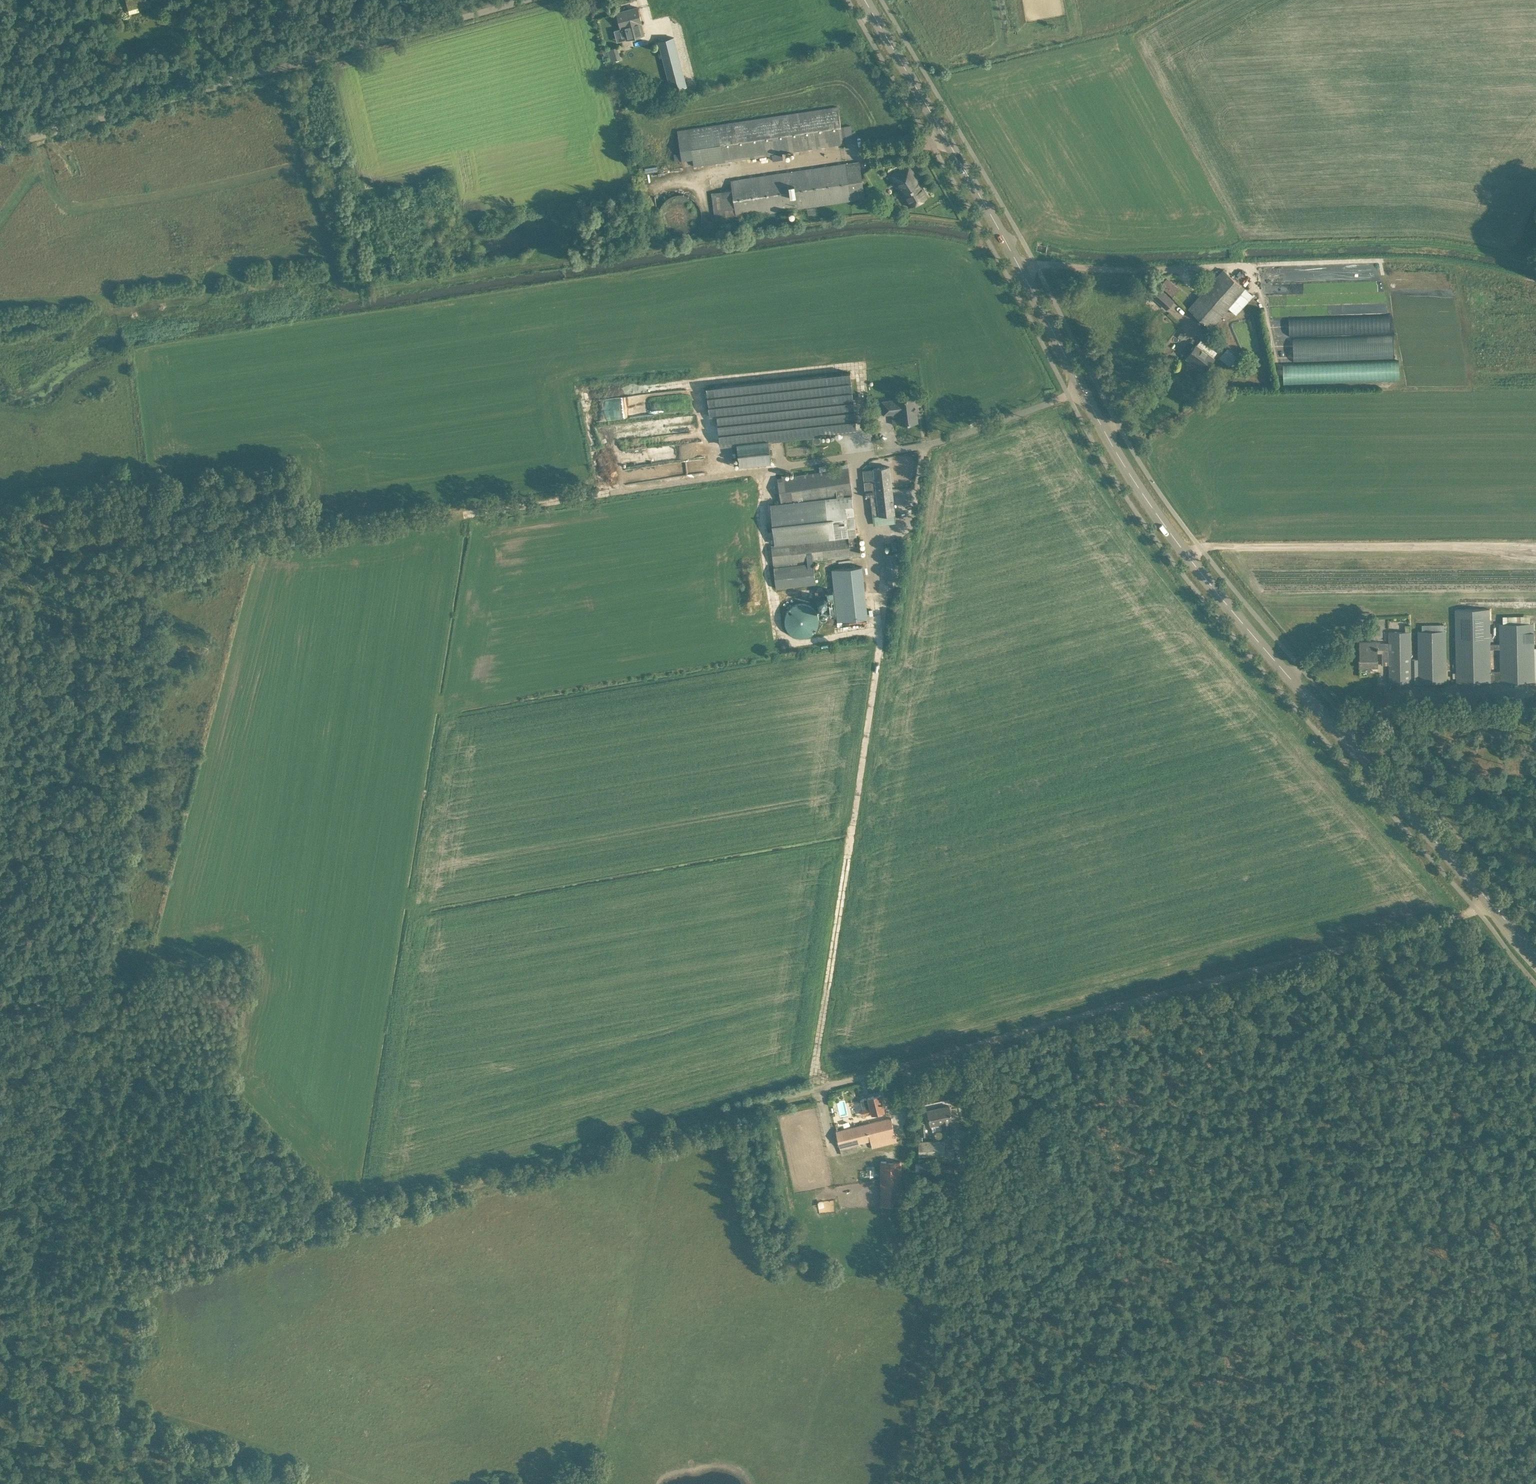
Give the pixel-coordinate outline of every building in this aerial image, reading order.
[(129,9),(146,4),(144,0),(126,0),(127,1),(126,1),(126,3),(127,3),(129,9)] [(638,7),(617,12),(621,28),(624,27),(627,38),(644,34),(641,22),(642,22),(638,7)] [(674,37),(659,41),(671,89),(687,85),(674,37)] [(609,49),(612,60),(620,58),(617,47),(609,49)] [(838,106),(678,130),(682,160),(693,158),(694,165),(724,161),(844,143),(838,106)] [(733,189),(722,191),(712,192),(713,196),(716,220),(865,197),(859,161),(731,180),(733,189)] [(928,195),(909,162),(892,173),(903,193),(902,193),(910,206),(928,195)] [(659,213),(659,215),(659,216),(659,218),(659,220),(660,222),(661,224),(662,225),(663,227),(664,228),(665,230),(666,231),(668,232),(670,233),(671,234),(673,235),(675,235),(677,236),(678,236),(680,236),(682,236),(684,236),(686,235),(688,235),(689,234),(691,233),(693,232),(694,231),(695,230),(697,228),(698,227),(699,225),(700,223),(700,222),(701,220),(701,218),(702,216),(702,214),(701,212),(701,210),(701,209),(700,207),(699,205),(699,204),(698,202),(696,201),(695,199),(694,198),(692,197),(691,196),(689,195),(687,194),(686,194),(684,193),(682,193),(680,193),(678,193),(676,193),(674,194),(673,194),(671,195),(669,196),(668,197),(666,198),(665,199),(664,201),(663,202),(662,204),(661,205),(660,207),(659,209),(659,211),(659,213)] [(1225,269),(1196,300),(1189,308),(1211,327),(1247,289),(1225,269)] [(1173,299),(1158,286),(1151,295),(1166,307),(1173,299)] [(1277,328),(1278,381),(1396,380),(1395,340),(1354,341),(1354,327),(1277,328)] [(1201,339),(1197,344),(1196,344),(1186,357),(1204,370),(1214,357),(1213,356),(1217,351),(1201,339)] [(1219,357),(1229,365),(1237,355),(1227,347),(1219,357)] [(714,386),(720,444),(737,442),(769,438),(857,429),(851,372),(714,386)] [(884,413),(892,412),(893,424),(901,422),(901,423),(918,421),(916,410),(918,410),(917,396),(898,398),(898,399),(883,401),(884,413)] [(769,438),(737,442),(740,465),(771,461),(769,438)] [(874,467),(875,479),(865,480),(867,494),(871,494),(875,523),(896,521),(890,466),(874,467)] [(777,496),(777,503),(772,504),(772,511),(774,537),(775,544),(772,544),(774,563),(776,587),(816,582),(813,559),(861,554),(859,535),(857,536),(852,492),(853,492),(849,467),(777,477),(780,496),(777,496)] [(911,515),(900,516),(901,532),(912,531),(911,515)] [(861,565),(832,569),(838,621),(867,618),(861,565)] [(784,618),(784,619),(784,621),(785,622),(785,624),(785,625),(786,627),(787,628),(787,629),(788,631),(789,632),(791,633),(792,634),(793,635),(794,635),(796,636),(797,636),(799,637),(800,637),(802,637),(803,637),(805,637),(806,636),(808,636),(809,635),(811,634),(812,634),(813,633),(814,632),(815,631),(816,629),(817,628),(818,627),(818,625),(819,624),(819,622),(819,621),(819,619),(819,618),(819,616),(819,615),(818,613),(818,612),(817,610),(816,609),(815,608),(814,607),(813,606),(812,605),(810,604),(809,603),(808,603),(806,602),(805,602),(803,602),(802,602),(800,602),(799,602),(797,603),(796,603),(794,604),(793,604),(792,605),(790,606),(789,607),(788,608),(787,609),(787,611),(786,612),(785,613),(785,615),(785,616),(784,618)] [(1490,643),(1490,620),(1489,608),(1455,608),(1456,666),(1453,666),(1453,672),(1456,672),(1456,681),(1534,680),(1535,680),(1535,648),(1534,648),(1534,623),(1531,623),(1530,615),(1503,615),(1503,623),(1500,623),(1500,643),(1490,643)] [(1369,640),(1359,640),(1360,666),(1370,666),(1378,666),(1377,648),(1382,648),(1382,664),(1389,664),(1390,672),(1390,682),(1446,681),(1446,671),(1446,662),(1446,630),(1444,630),(1444,623),(1422,623),(1422,630),(1417,631),(1417,658),(1411,658),(1411,631),(1411,624),(1405,624),(1405,631),(1389,631),(1389,642),(1377,642),(1377,640),(1369,640)] [(881,1094),(860,1099),(861,1100),(855,1101),(858,1115),(864,1113),(864,1115),(885,1110),(881,1094)] [(928,1109),(930,1119),(931,1124),(942,1122),(944,1134),(955,1132),(949,1105),(928,1109)] [(837,1131),(839,1141),(841,1147),(871,1139),(873,1146),(897,1140),(894,1127),(891,1117),(837,1131)] [(975,1148),(990,1149),(992,1138),(982,1137),(982,1133),(976,1132),(975,1148)] [(945,1139),(919,1139),(919,1154),(944,1154),(944,1156),(954,1156),(955,1147),(945,1147),(945,1139)] [(902,1204),(902,1170),(902,1160),(881,1160),(881,1204),(902,1204)] [(917,1161),(917,1169),(929,1169),(929,1161),(917,1161)] [(939,1162),(937,1172),(953,1174),(955,1165),(939,1162)] [(942,1176),(939,1192),(947,1194),(950,1177),(942,1176)]
